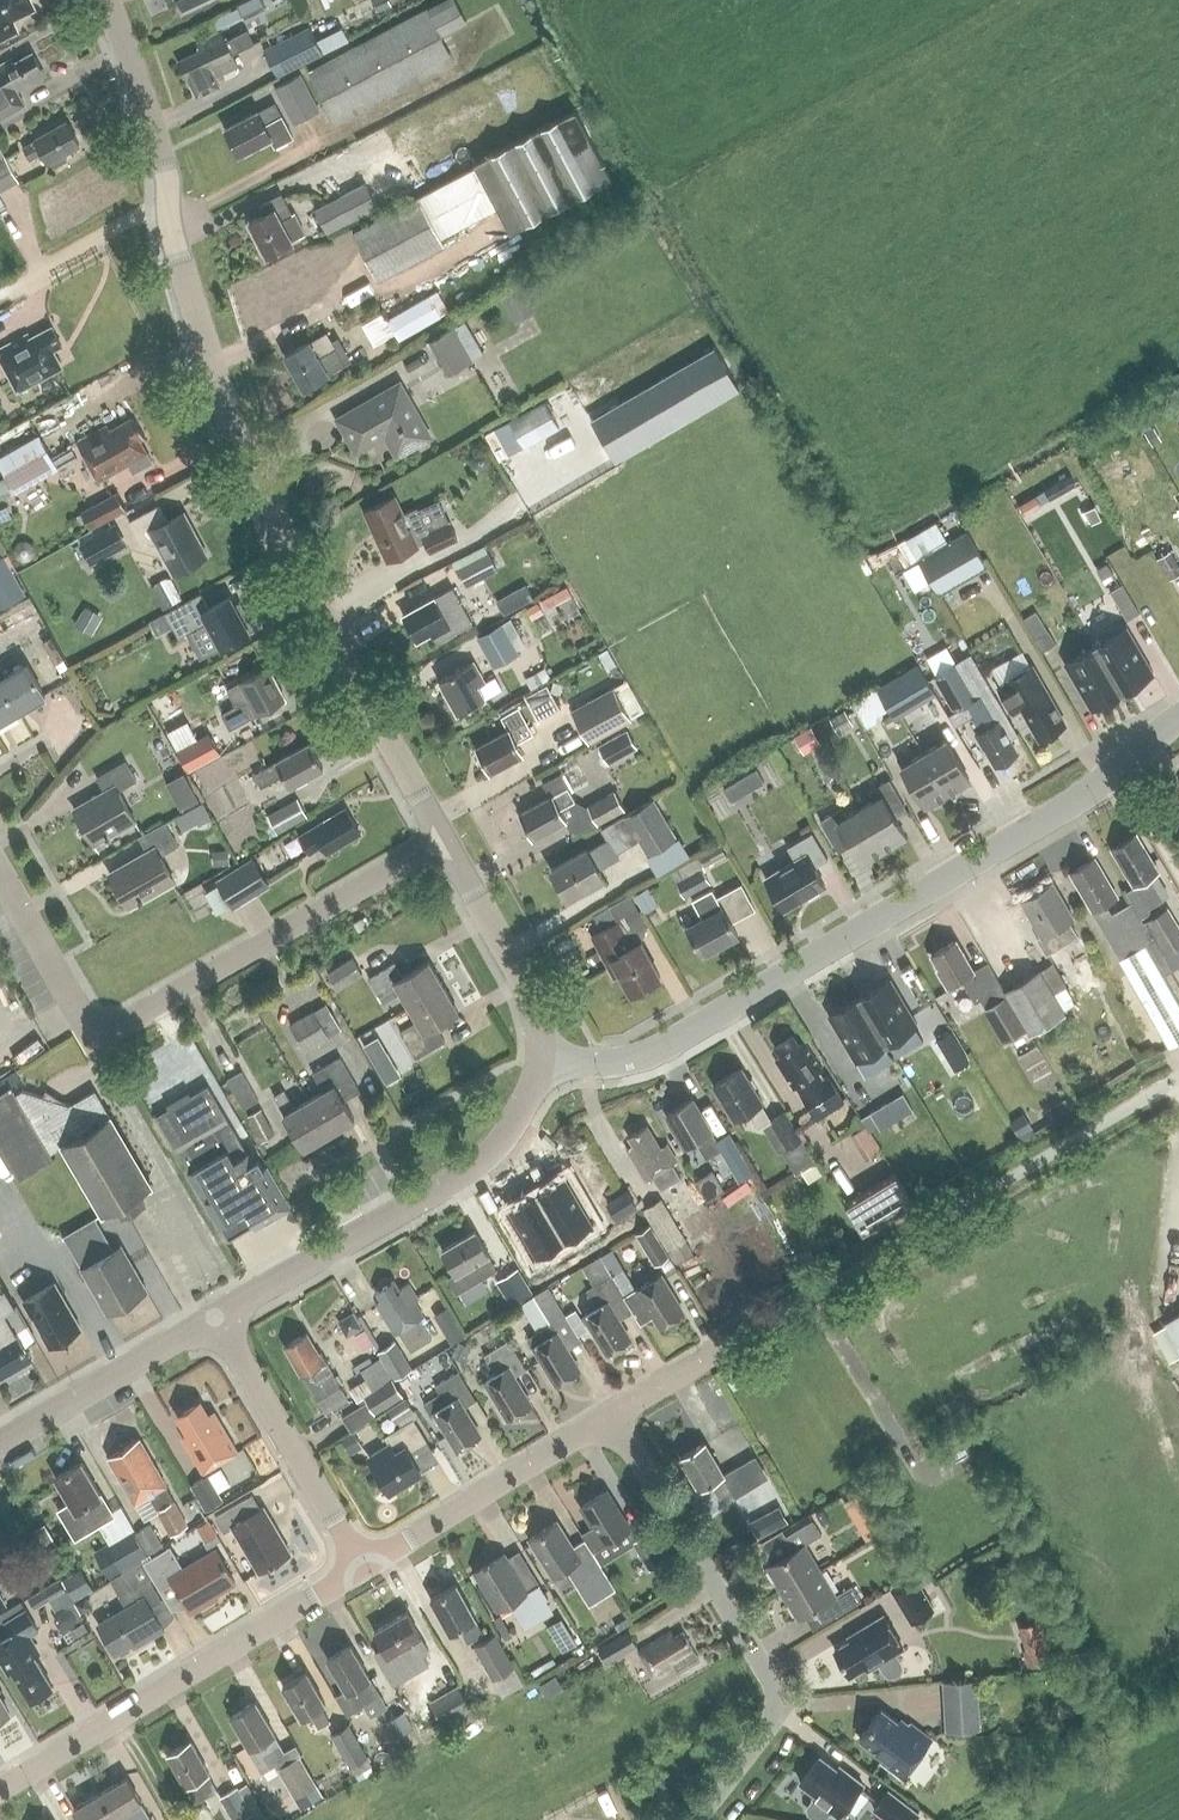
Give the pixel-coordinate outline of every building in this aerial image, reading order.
[(20,30),(14,19),(37,8),(33,0),(0,0),(0,40),(20,30)] [(185,9),(204,0),(180,0),(185,9)] [(457,0),(441,0),(427,7),(428,9),(310,71),(337,122),(455,60),(442,34),(467,21),(457,0)] [(217,29),(244,16),(240,7),(220,16),(215,25),(217,29)] [(279,76),(324,53),(310,26),(265,49),(279,76)] [(227,42),(223,33),(199,44),(201,50),(179,61),(187,78),(188,78),(197,97),(220,86),(216,77),(239,66),(233,55),(254,44),(248,32),(227,42)] [(23,103),(16,92),(35,81),(34,79),(34,80),(31,75),(42,70),(32,53),(14,63),(12,58),(0,65),(0,116),(23,103)] [(320,109),(301,74),(275,87),(295,123),(320,109)] [(239,155),(271,139),(275,147),(293,137),(275,103),(258,112),(258,111),(225,128),(239,155)] [(576,110),(475,163),(477,167),(420,197),(353,232),(378,279),(445,243),(441,236),(498,206),(511,231),(611,178),(576,110)] [(80,144),(67,121),(35,138),(36,140),(23,147),(30,160),(43,152),(48,161),(51,160),(54,166),(67,159),(64,153),(80,144)] [(433,179),(415,145),(360,174),(365,184),(315,210),(327,232),(378,206),(378,207),(433,179)] [(19,181),(0,146),(0,191),(19,181)] [(292,214),(281,194),(264,203),(269,212),(249,222),(267,255),(293,242),(292,240),(307,232),(296,212),(292,214)] [(536,312),(521,287),(502,299),(516,323),(536,312)] [(440,315),(429,296),(388,320),(399,339),(440,315)] [(429,340),(448,373),(473,359),(453,326),(429,340)] [(52,327),(30,339),(27,335),(0,350),(0,357),(18,391),(62,367),(53,350),(62,345),(52,327)] [(304,388),(328,374),(345,364),(327,333),(310,342),(310,341),(285,355),(304,388)] [(715,347),(591,420),(615,460),(739,387),(715,347)] [(430,436),(400,383),(338,418),(356,452),(389,433),(400,453),(430,436)] [(510,420),(524,446),(559,427),(545,401),(510,420)] [(133,472),(152,461),(140,440),(145,437),(134,417),(110,430),(107,425),(77,442),(99,481),(128,464),(133,472)] [(1161,440),(1153,428),(1151,428),(1145,433),(1153,445),(1161,440)] [(22,490),(27,491),(34,487),(35,482),(59,469),(39,434),(0,456),(0,466),(15,493),(22,490)] [(59,469),(78,458),(71,447),(53,457),(59,469)] [(125,509),(117,493),(81,513),(90,528),(125,509)] [(365,510),(387,559),(425,542),(430,553),(457,540),(449,522),(427,532),(417,508),(402,515),(394,497),(365,510)] [(207,555),(184,513),(168,522),(159,506),(129,522),(141,544),(154,537),(173,573),(207,555)] [(1092,524),(1100,519),(1093,506),(1084,511),(1092,524)] [(81,541),(92,563),(128,544),(116,522),(81,541)] [(939,596),(987,567),(966,531),(948,542),(936,522),(906,540),(919,562),(931,582),(939,596)] [(497,570),(484,545),(454,561),(467,586),(497,570)] [(1170,580),(1178,576),(1178,567),(1171,552),(1158,559),(1170,580)] [(8,554),(0,558),(0,609),(26,595),(11,567),(15,566),(8,554)] [(919,562),(902,571),(915,592),(931,582),(919,562)] [(1112,573),(1107,564),(1097,570),(1102,579),(1112,573)] [(183,600),(171,578),(165,578),(154,584),(152,589),(165,610),(183,600)] [(534,598),(525,583),(496,599),(505,614),(534,598)] [(1117,605),(1130,597),(1122,585),(1110,592),(1117,605)] [(433,634),(435,637),(441,639),(472,622),(453,588),(434,599),(433,599),(402,616),(416,641),(430,633),(432,635),(433,634)] [(206,654),(221,647),(222,648),(250,633),(249,632),(255,629),(246,613),(240,616),(230,597),(209,609),(201,594),(166,613),(173,627),(179,637),(193,630),(206,654)] [(533,619),(544,613),(538,602),(527,608),(533,619)] [(18,624),(35,615),(30,605),(13,615),(9,615),(0,620),(0,633),(14,625),(18,624)] [(86,606),(75,625),(92,635),(103,615),(86,606)] [(166,613),(149,622),(156,636),(167,630),(173,627),(166,613)] [(477,637),(494,668),(519,654),(513,643),(522,638),(511,618),(477,637)] [(1096,646),(1122,691),(1153,673),(1138,647),(1131,635),(1127,627),(1096,646)] [(1036,639),(1044,651),(1056,644),(1048,632),(1036,639)] [(1096,646),(1065,664),(1091,709),(1122,691),(1096,646)] [(484,700),(477,687),(484,683),(472,662),(438,681),(457,715),(484,700)] [(45,696),(27,664),(6,676),(0,665),(0,687),(15,713),(45,696)] [(936,695),(918,666),(877,690),(891,712),(895,719),(936,695)] [(980,731),(975,734),(983,747),(986,748),(997,766),(1017,755),(1008,740),(1010,739),(999,720),(997,721),(989,707),(988,708),(981,696),(977,698),(958,666),(938,678),(957,710),(965,705),(972,717),(980,731)] [(236,706),(221,714),(230,730),(251,719),(286,700),(268,667),(240,682),(227,689),(236,706)] [(1066,726),(1047,693),(1046,694),(1032,669),(997,689),(1011,714),(1021,709),(1040,742),(1066,726)] [(589,742),(632,719),(631,717),(643,710),(627,680),(571,709),(589,742)] [(539,717),(561,706),(550,683),(528,694),(539,717)] [(15,713),(0,687),(0,722),(15,713)] [(876,689),(863,697),(878,720),(891,712),(877,690),(876,689)] [(172,690),(153,700),(171,735),(191,724),(172,690)] [(515,744),(534,734),(520,707),(502,717),(510,731),(508,731),(508,730),(475,748),(489,774),(522,756),(515,744)] [(608,764),(638,747),(627,728),(598,745),(608,764)] [(812,728),(794,738),(804,756),(822,746),(812,728)] [(197,739),(177,750),(188,771),(220,753),(209,733),(197,739)] [(970,782),(946,741),(923,754),(948,795),(970,782)] [(284,775),(290,788),(324,769),(310,744),(277,762),(254,774),(261,787),(284,775)] [(923,754),(901,767),(925,808),(948,795),(923,754)] [(118,791),(137,780),(126,761),(97,778),(104,791),(74,809),(95,846),(136,822),(118,791)] [(756,769),(740,779),(748,792),(764,782),(756,769)] [(166,783),(181,810),(199,800),(184,773),(166,783)] [(532,839),(565,821),(559,810),(575,801),(560,774),(543,784),(550,797),(519,814),(532,839)] [(867,793),(872,802),(859,810),(883,851),(906,838),(891,813),(903,806),(889,780),(867,793)] [(625,809),(615,790),(587,804),(597,824),(625,809)] [(267,814),(278,833),(308,816),(298,797),(267,814)] [(618,859),(614,852),(624,846),(626,848),(628,847),(627,844),(637,838),(647,855),(675,839),(652,800),(601,830),(607,841),(587,852),(586,851),(551,871),(566,898),(601,878),(597,871),(618,859)] [(190,810),(199,825),(212,818),(204,802),(190,810)] [(348,842),(345,837),(360,829),(347,808),(331,817),(330,815),(299,832),(311,853),(316,850),(319,857),(326,853),(327,854),(348,842)] [(834,847),(846,839),(861,864),(883,851),(859,810),(846,818),(840,809),(819,822),(834,847)] [(174,880),(160,855),(178,845),(165,822),(139,837),(147,851),(110,873),(129,906),(174,880)] [(788,848),(795,861),(765,878),(784,909),(825,885),(814,868),(828,860),(812,833),(788,848)] [(1134,835),(1114,847),(1123,863),(1121,864),(1134,887),(1135,887),(1135,888),(1127,893),(1133,903),(1142,917),(1151,912),(1149,908),(1163,899),(1150,877),(1159,872),(1146,849),(1143,850),(1134,835)] [(228,849),(212,851),(213,866),(230,865),(228,849)] [(233,909),(271,886),(253,856),(216,879),(233,909)] [(1167,953),(1146,920),(1144,922),(1142,917),(1133,903),(1113,915),(1107,903),(1118,896),(1104,873),(1102,875),(1093,859),(1072,872),(1082,887),(1080,889),(1093,912),(1121,959),(1119,960),(1170,1047),(1178,1041),(1178,1000),(1165,975),(1174,969),(1165,954),(1167,953)] [(710,883),(703,870),(677,885),(684,898),(710,883)] [(1037,938),(1047,954),(1078,935),(1069,921),(1074,918),(1053,883),(1022,902),(1042,935),(1037,938)] [(648,886),(634,895),(639,904),(653,896),(648,886)] [(737,936),(730,924),(754,911),(741,886),(717,899),(712,890),(691,901),(702,920),(687,928),(702,956),(737,936)] [(638,911),(629,895),(608,907),(614,917),(617,923),(618,923),(638,911)] [(608,907),(592,915),(598,926),(614,917),(608,907)] [(1178,945),(1178,925),(1168,907),(1146,920),(1167,953),(1178,945)] [(363,918),(354,923),(359,932),(368,927),(363,918)] [(631,947),(618,923),(617,923),(592,937),(609,969),(614,965),(630,994),(660,978),(640,942),(631,947)] [(992,1002),(982,1008),(1002,1042),(1028,1027),(1007,993),(1006,993),(988,962),(974,970),(956,940),(931,955),(939,968),(937,969),(947,986),(948,986),(950,991),(965,983),(976,1003),(988,996),(992,1002)] [(327,971),(338,989),(363,973),(352,956),(327,971)] [(409,1006),(443,987),(428,962),(402,977),(394,963),(368,979),(383,1003),(401,992),(409,1006)] [(1007,993),(1028,1027),(1032,1034),(1066,1012),(1054,992),(1067,984),(1053,962),(1040,970),(1006,991),(1007,993)] [(860,997),(887,1043),(918,1025),(891,979),(872,991),(860,997)] [(458,1012),(443,987),(409,1006),(418,1021),(400,1032),(415,1058),(444,1041),(435,1025),(458,1012)] [(887,1043),(860,997),(829,1016),(856,1061),(887,1043)] [(328,1037),(313,1011),(290,1025),(305,1051),(328,1037)] [(950,1032),(936,1041),(955,1072),(969,1063),(950,1032)] [(825,1079),(821,1072),(823,1071),(805,1042),(799,1045),(794,1037),(776,1048),(782,1057),(777,1060),(795,1089),(805,1082),(809,1089),(802,1094),(818,1119),(844,1102),(828,1077),(825,1079)] [(387,1053),(373,1061),(382,1077),(396,1068),(388,1055),(387,1053)] [(323,1091),(309,1100),(329,1134),(354,1119),(341,1096),(357,1086),(340,1057),(313,1073),(323,1091)] [(761,1104),(764,1103),(742,1067),(713,1085),(734,1120),(748,1111),(758,1128),(762,1126),(779,1154),(782,1152),(797,1175),(816,1163),(785,1112),(771,1120),(761,1104)] [(21,1177),(54,1158),(51,1152),(64,1144),(73,1161),(70,1162),(71,1164),(75,1162),(83,1178),(80,1180),(81,1181),(84,1180),(93,1195),(90,1197),(91,1199),(94,1197),(103,1212),(100,1214),(101,1216),(116,1207),(122,1219),(146,1205),(139,1194),(150,1187),(154,1185),(152,1184),(149,1186),(140,1170),(144,1168),(142,1166),(139,1168),(130,1153),(134,1151),(133,1149),(129,1151),(120,1136),(124,1134),(123,1132),(119,1134),(109,1117),(110,1116),(96,1091),(79,1100),(71,1105),(24,1090),(17,1094),(13,1087),(12,1084),(21,1079),(16,1071),(0,1080),(0,1141),(21,1177)] [(227,1080),(243,1108),(258,1100),(242,1071),(227,1080)] [(207,1085),(155,1116),(229,1239),(256,1223),(253,1219),(278,1205),(268,1188),(258,1171),(264,1168),(258,1158),(253,1162),(207,1085)] [(329,1134),(309,1100),(295,1108),(284,1090),(274,1096),(284,1114),(284,1115),(304,1148),(329,1134)] [(711,1130),(692,1099),(667,1114),(686,1145),(698,1138),(708,1154),(721,1147),(710,1130),(711,1130)] [(870,1114),(879,1129),(895,1119),(886,1104),(870,1114)] [(262,1141),(274,1134),(260,1109),(248,1116),(262,1141)] [(1013,1126),(1019,1137),(1033,1129),(1034,1128),(1027,1117),(1013,1126)] [(855,1132),(868,1158),(884,1151),(871,1124),(855,1132)] [(647,1126),(629,1137),(634,1146),(627,1149),(647,1180),(653,1176),(661,1189),(681,1178),(672,1164),(677,1161),(667,1144),(661,1148),(647,1126)] [(740,1179),(752,1172),(738,1147),(725,1155),(740,1179)] [(709,1199),(727,1188),(715,1167),(697,1178),(709,1199)] [(894,1170),(843,1200),(865,1235),(915,1205),(894,1170)] [(566,1177),(537,1194),(564,1241),(593,1224),(566,1177)] [(617,1217),(636,1205),(627,1191),(608,1203),(617,1217)] [(537,1194),(508,1211),(535,1258),(564,1241),(537,1194)] [(694,1253),(661,1198),(643,1210),(676,1264),(694,1253)] [(133,1280),(139,1277),(125,1252),(116,1257),(106,1239),(107,1238),(97,1221),(72,1235),(82,1253),(76,1256),(86,1275),(108,1312),(141,1293),(133,1280)] [(669,1256),(651,1225),(636,1233),(655,1264),(669,1256)] [(790,1271),(765,1230),(730,1252),(755,1292),(790,1271)] [(488,1255),(489,1255),(475,1231),(442,1250),(456,1274),(448,1278),(457,1293),(496,1269),(488,1255)] [(536,1289),(547,1282),(537,1267),(526,1273),(536,1289)] [(532,1291),(518,1268),(496,1281),(511,1304),(532,1291)] [(624,1268),(611,1275),(624,1297),(624,1296),(637,1289),(624,1268)] [(684,1312),(660,1274),(637,1289),(624,1296),(639,1322),(641,1321),(640,1319),(652,1312),(660,1326),(684,1312)] [(611,1275),(597,1284),(600,1290),(591,1296),(597,1307),(584,1315),(607,1353),(630,1339),(618,1319),(632,1311),(624,1297),(611,1275)] [(31,1359),(25,1348),(37,1341),(28,1326),(17,1305),(15,1306),(11,1300),(4,1288),(0,1281),(0,1377),(31,1359)] [(400,1290),(394,1281),(377,1292),(382,1301),(377,1304),(395,1334),(399,1332),(411,1351),(432,1338),(420,1319),(423,1316),(414,1301),(418,1298),(409,1284),(400,1290)] [(23,1301),(49,1346),(81,1328),(55,1283),(23,1301)] [(535,1296),(551,1323),(528,1337),(556,1384),(579,1370),(563,1342),(577,1333),(566,1315),(549,1287),(535,1296)] [(576,1309),(566,1315),(577,1333),(578,1335),(588,1329),(576,1309)] [(1165,1320),(1178,1345),(1178,1312),(1165,1320)] [(455,1319),(441,1327),(451,1343),(464,1335),(455,1319)] [(373,1345),(365,1331),(355,1337),(363,1351),(373,1345)] [(341,1386),(321,1352),(318,1354),(306,1333),(285,1346),(302,1375),(303,1375),(317,1400),(341,1386)] [(485,1355),(496,1374),(485,1381),(508,1419),(531,1405),(514,1376),(526,1369),(509,1340),(485,1355)] [(379,1351),(395,1378),(412,1369),(395,1341),(379,1351)] [(365,1378),(349,1388),(357,1400),(365,1396),(376,1413),(403,1395),(379,1358),(360,1370),(365,1378)] [(425,1402),(423,1403),(431,1416),(433,1416),(432,1414),(435,1412),(457,1449),(480,1436),(463,1408),(476,1400),(458,1371),(435,1385),(441,1395),(426,1404),(425,1402)] [(391,1409),(398,1421),(414,1411),(407,1399),(391,1409)] [(190,1434),(183,1438),(203,1472),(238,1451),(215,1413),(208,1418),(199,1403),(179,1415),(190,1434)] [(409,1452),(426,1441),(413,1420),(385,1437),(390,1444),(373,1454),(370,1459),(374,1466),(373,1466),(389,1491),(421,1471),(409,1452)] [(341,1439),(351,1455),(363,1447),(354,1431),(341,1439)] [(140,1439),(109,1457),(144,1520),(158,1512),(171,1535),(188,1526),(174,1501),(165,1485),(166,1484),(140,1439)] [(699,1490),(711,1483),(719,1496),(730,1489),(735,1497),(751,1487),(738,1466),(724,1475),(705,1443),(680,1457),(699,1490)] [(63,1510),(62,1510),(76,1535),(112,1514),(101,1496),(81,1462),(56,1477),(73,1506),(64,1511),(63,1510)] [(208,1475),(190,1486),(205,1511),(223,1500),(208,1475)] [(583,1532),(582,1532),(593,1551),(630,1529),(607,1491),(581,1507),(593,1526),(583,1532)] [(259,1572),(291,1553),(264,1507),(260,1509),(252,1495),(215,1517),(225,1532),(233,1527),(259,1572)] [(780,1505),(765,1513),(773,1529),(788,1521),(780,1505)] [(824,1510),(816,1514),(822,1525),(830,1520),(824,1510)] [(822,1534),(813,1519),(786,1535),(795,1550),(767,1566),(783,1592),(820,1570),(805,1544),(822,1534)] [(616,1589),(600,1564),(585,1539),(573,1547),(557,1521),(529,1539),(552,1576),(567,1567),(590,1604),(616,1589)] [(163,1546),(151,1524),(136,1533),(149,1554),(163,1546)] [(58,1549),(44,1525),(33,1531),(47,1555),(58,1549)] [(132,1528),(106,1544),(122,1570),(148,1554),(132,1528)] [(650,1568),(667,1559),(650,1529),(634,1539),(650,1568)] [(896,1545),(888,1532),(871,1542),(879,1555),(896,1545)] [(206,1599),(235,1582),(215,1550),(183,1569),(170,1547),(144,1562),(159,1589),(172,1581),(190,1612),(208,1602),(206,1599)] [(521,1581),(504,1554),(475,1572),(498,1609),(509,1602),(525,1628),(550,1612),(543,1601),(548,1598),(533,1574),(521,1581)] [(75,1597),(94,1588),(84,1567),(65,1577),(75,1597)] [(835,1595),(820,1570),(783,1592),(798,1618),(826,1601),(835,1616),(861,1600),(852,1585),(835,1595)] [(891,1589),(911,1622),(934,1609),(914,1576),(891,1589)] [(122,1654),(129,1649),(129,1644),(138,1639),(140,1642),(163,1628),(150,1606),(161,1599),(148,1578),(119,1596),(126,1608),(98,1625),(115,1652),(118,1651),(122,1654)] [(68,1590),(62,1579),(45,1588),(51,1600),(68,1590)] [(472,1620),(475,1619),(457,1584),(431,1599),(449,1633),(460,1627),(468,1642),(480,1634),(472,1620)] [(52,1686),(34,1655),(33,1656),(23,1639),(38,1630),(26,1610),(5,1622),(11,1632),(0,1639),(0,1660),(8,1673),(12,1670),(30,1700),(52,1686)] [(397,1670),(412,1660),(418,1669),(428,1664),(422,1654),(429,1651),(420,1637),(421,1636),(407,1612),(374,1631),(397,1670)] [(850,1675),(866,1666),(868,1669),(879,1663),(884,1672),(888,1676),(894,1676),(903,1671),(906,1665),(904,1660),(899,1651),(903,1648),(883,1615),(859,1630),(861,1633),(834,1650),(850,1675)] [(562,1651),(577,1642),(562,1617),(547,1626),(562,1651)] [(607,1662),(637,1645),(629,1630),(598,1647),(607,1662)] [(654,1678),(675,1666),(679,1674),(700,1661),(692,1648),(693,1648),(683,1632),(674,1638),(670,1632),(638,1651),(654,1678)] [(492,1679),(515,1665),(496,1633),(473,1646),(492,1679)] [(1053,1661),(1048,1643),(1023,1650),(1028,1668),(1053,1661)] [(375,1698),(380,1695),(370,1678),(351,1645),(327,1659),(346,1690),(337,1696),(347,1714),(365,1704),(371,1714),(374,1713),(377,1701),(375,1698)] [(306,1672),(283,1686),(302,1718),(310,1712),(319,1727),(329,1721),(321,1706),(325,1704),(306,1672)] [(563,1688),(555,1675),(539,1685),(547,1698),(563,1688)] [(978,1679),(942,1681),(945,1732),(981,1729),(978,1679)] [(471,1707),(459,1685),(430,1700),(442,1723),(464,1710),(471,1707)] [(10,1712),(0,1696),(0,1718),(10,1712)] [(379,1707),(380,1708),(397,1738),(396,1738),(403,1750),(422,1739),(397,1697),(379,1707)] [(248,1748),(263,1772),(285,1759),(281,1753),(284,1751),(274,1734),(275,1734),(256,1702),(231,1717),(249,1747),(248,1748)] [(931,1739),(911,1723),(906,1729),(882,1710),(860,1738),(884,1757),(881,1761),(902,1777),(931,1739)] [(348,1725),(331,1735),(355,1776),(372,1766),(348,1725)] [(190,1740),(167,1754),(186,1786),(196,1802),(217,1790),(207,1773),(209,1773),(190,1740)] [(318,1785),(300,1754),(276,1768),(295,1799),(296,1798),(302,1809),(323,1797),(317,1785),(318,1785)] [(816,1794),(813,1798),(814,1798),(808,1807),(808,1812),(818,1819),(824,1819),(830,1810),(838,1816),(863,1784),(848,1772),(845,1775),(820,1756),(800,1782),(816,1794)] [(127,1778),(100,1793),(115,1818),(114,1818),(115,1819),(152,1819),(141,1802),(127,1778)] [(252,1814),(255,1819),(268,1819),(261,1807),(247,1783),(239,1788),(238,1786),(219,1797),(233,1819),(242,1819),(252,1814)] [(921,1813),(889,1788),(872,1810),(886,1819),(915,1819),(921,1813)] [(114,1818),(115,1818),(100,1793),(74,1809),(80,1819),(111,1819),(114,1818)]
